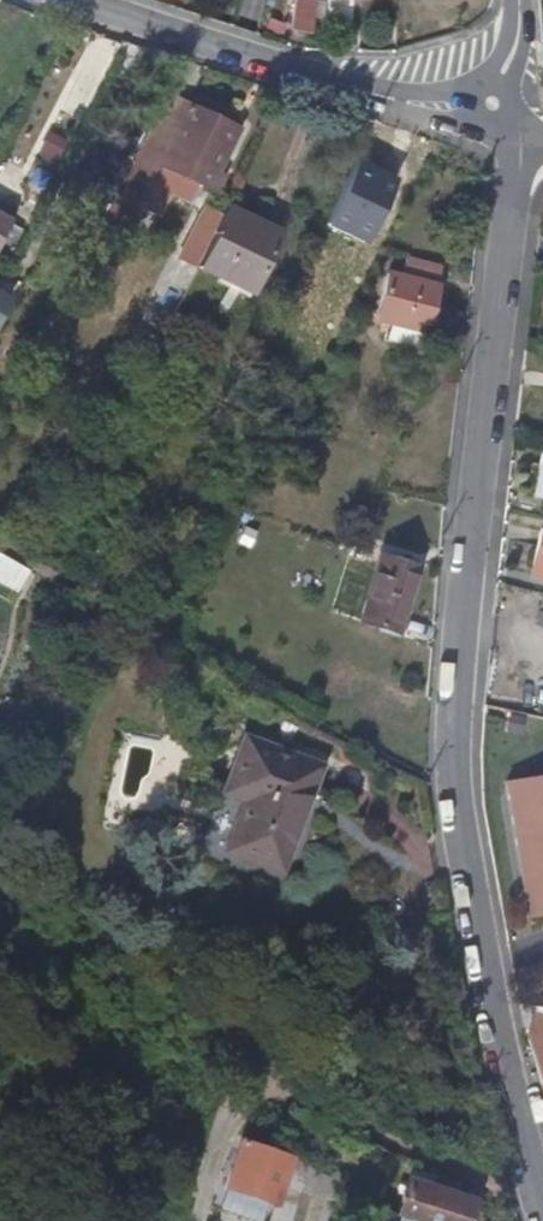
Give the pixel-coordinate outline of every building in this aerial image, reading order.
[(289,25),(310,28),(314,0),(293,0),(289,25)] [(103,68),(88,60),(64,105),(79,114),(103,68)] [(186,105),(168,97),(144,140),(165,150),(186,105)] [(165,150),(144,140),(114,198),(119,200),(133,207),(136,209),(151,181),(158,168),(195,183),(218,194),(226,178),(218,174),(239,129),(234,126),(221,120),(223,113),(199,103),(196,109),(186,105),(165,150)] [(236,119),(223,113),(221,120),(234,126),(236,119)] [(393,180),(356,161),(324,225),(361,244),(393,180)] [(187,199),(195,183),(158,168),(151,181),(166,189),(187,199)] [(151,181),(136,209),(150,216),(166,189),(151,181)] [(0,241),(9,244),(16,229),(9,225),(18,205),(0,196),(0,241)] [(133,207),(119,200),(116,206),(129,213),(133,207)] [(218,217),(202,209),(179,258),(195,266),(218,217)] [(277,235),(226,210),(198,270),(251,294),(277,235)] [(439,263),(403,255),(397,280),(384,278),(373,323),(389,328),(385,345),(420,353),(435,290),(433,290),(439,263)] [(539,498),(542,480),(542,474),(536,472),(530,496),(539,498)] [(541,531),(530,576),(542,580),(542,531),(541,531)] [(16,594),(27,569),(0,557),(0,587),(16,594)] [(412,572),(374,561),(355,627),(393,639),(412,572)] [(320,758),(256,734),(241,729),(219,792),(235,797),(217,848),(227,852),(279,871),(320,758)] [(500,785),(511,834),(528,920),(542,916),(542,776),(500,785)] [(518,1003),(540,1085),(542,1097),(542,1009),(518,1003)] [(274,1202),(288,1155),(236,1140),(223,1186),(274,1202)] [(289,1152),(288,1155),(274,1202),(268,1220),(336,1220),(345,1186),(289,1152)] [(430,1191),(434,1178),(409,1170),(405,1183),(430,1191)] [(438,1193),(441,1180),(434,1178),(430,1191),(438,1193)] [(438,1193),(454,1199),(458,1186),(441,1180),(438,1193)] [(406,1220),(466,1220),(471,1204),(454,1199),(438,1193),(430,1191),(405,1183),(395,1215),(395,1217),(406,1220)] [(368,1199),(362,1220),(374,1220),(378,1205),(368,1199)] [(395,1217),(395,1215),(378,1205),(374,1220),(406,1220),(395,1217)]
